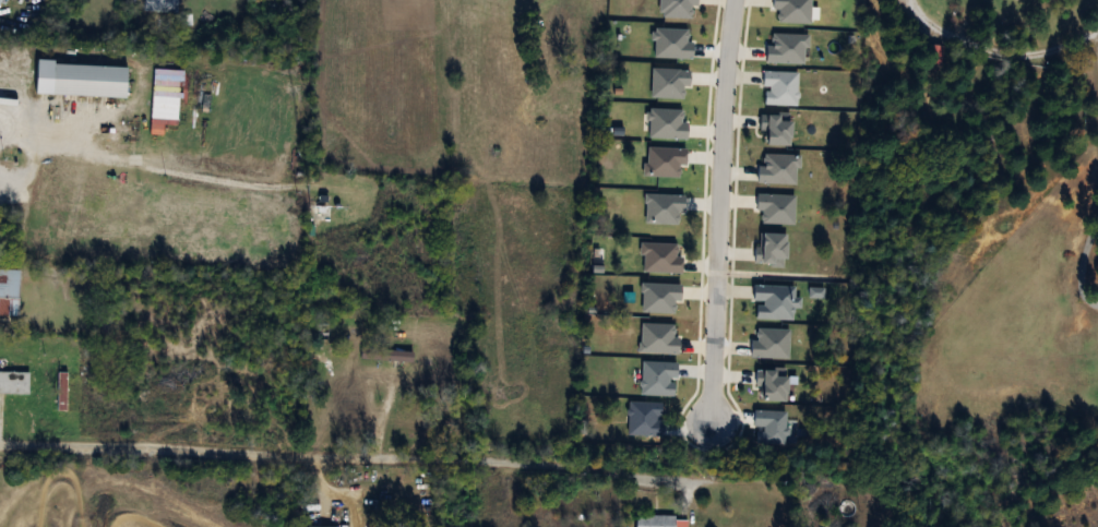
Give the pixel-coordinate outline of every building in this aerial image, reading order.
[(177,13),(177,0),(143,0),(143,11),(177,13)] [(925,63),(939,65),(942,46),(927,44),(925,63)] [(51,95),(125,98),(126,67),(52,63),(51,95)] [(17,316),(19,271),(0,270),(0,316),(17,316)] [(322,340),(328,329),(314,322),(308,333),(322,340)] [(411,350),(360,350),(360,361),(411,361),(411,350)] [(27,372),(0,372),(0,394),(27,394),(27,372)] [(56,411),(65,411),(65,372),(56,372),(56,411)] [(685,516),(634,515),(634,526),(685,526),(685,516)]
